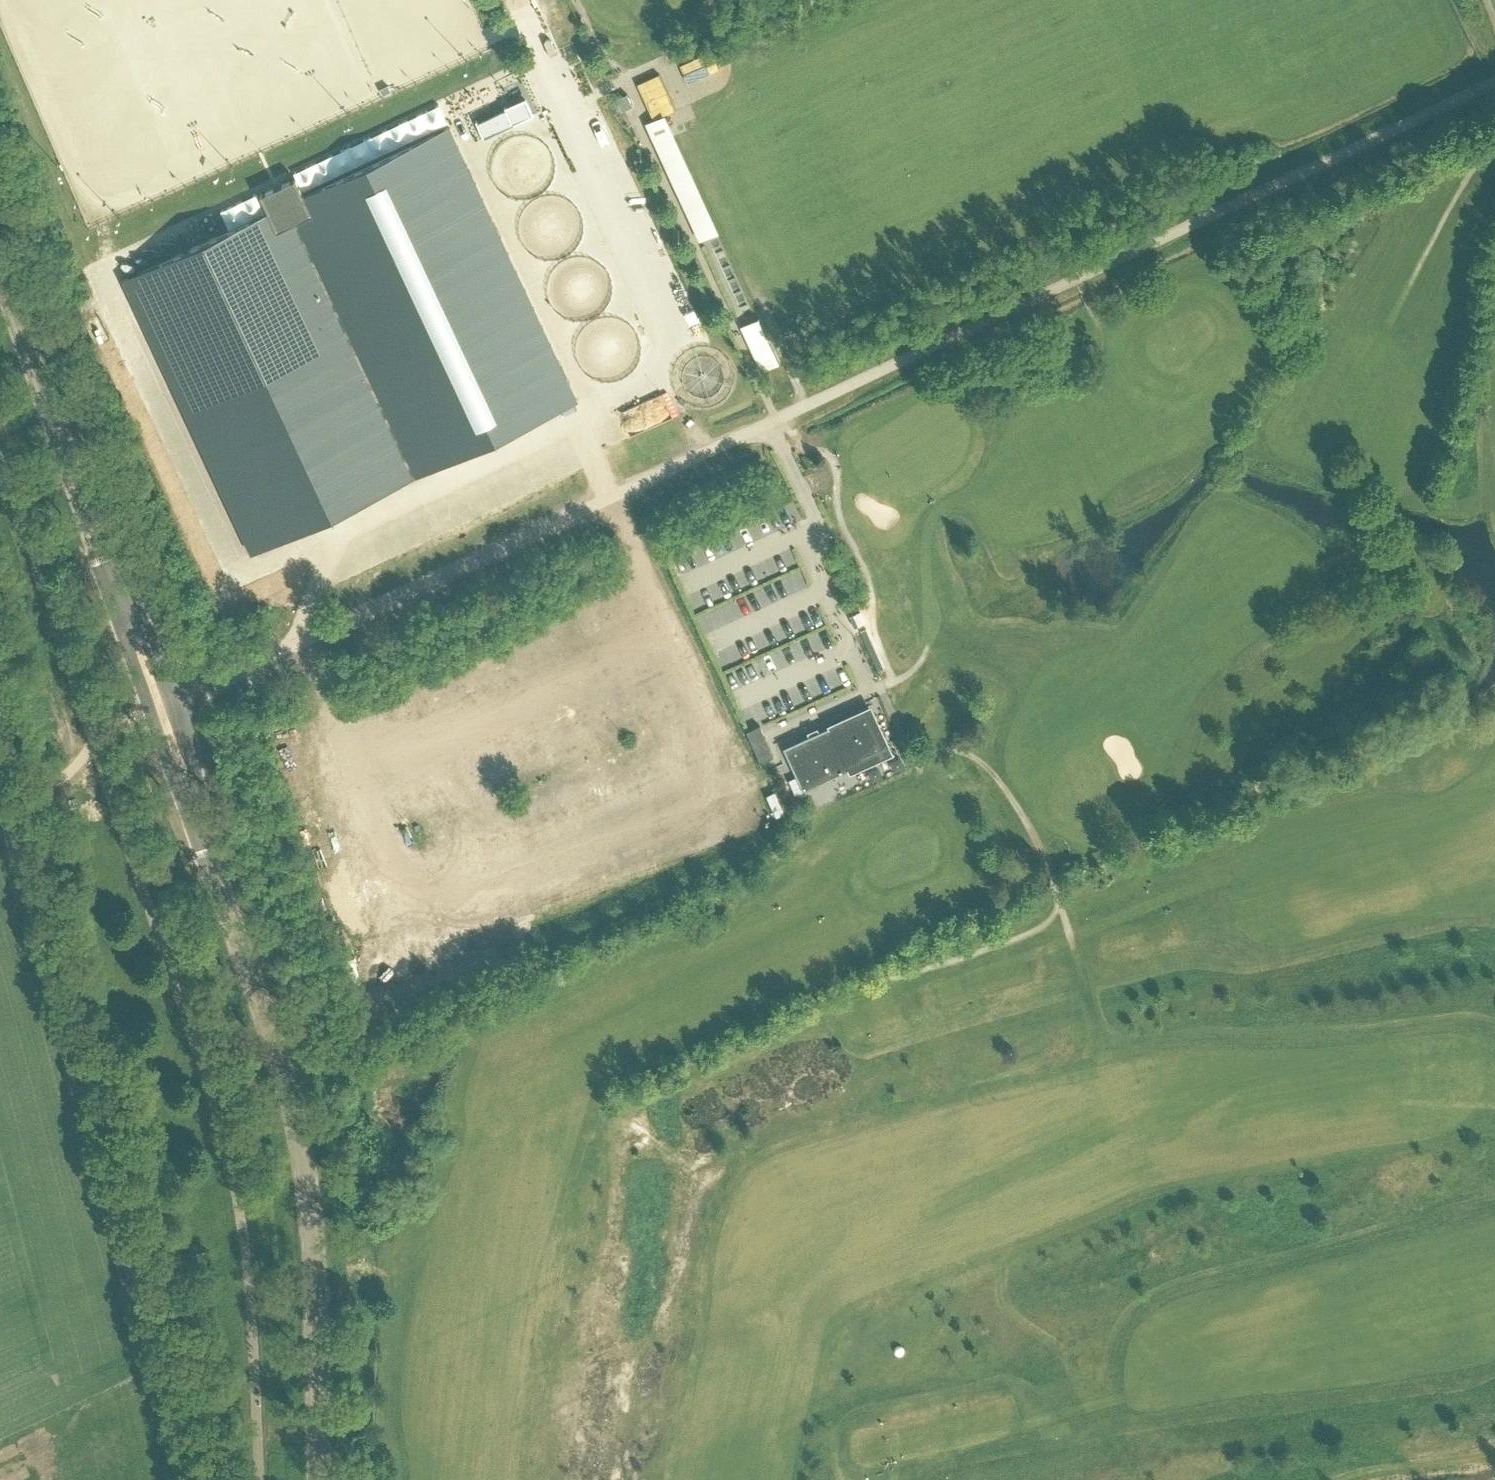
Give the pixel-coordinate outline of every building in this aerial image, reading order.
[(705,50),(686,57),(694,75),(712,68),(705,50)] [(645,75),(655,107),(678,100),(667,68),(645,75)] [(488,104),(503,96),(498,87),(483,95),(488,104)] [(456,115),(473,101),(465,93),(449,107),(456,115)] [(526,98),(476,121),(484,137),(533,114),(526,98)] [(651,114),(703,233),(724,224),(672,105),(651,114)] [(123,278),(251,552),(577,399),(449,125),(304,194),(296,177),(260,193),(268,210),(123,278)] [(592,284),(573,291),(581,310),(599,303),(592,284)] [(88,294),(78,298),(84,309),(93,304),(88,294)] [(880,748),(863,711),(830,726),(830,725),(819,730),(820,734),(811,739),(809,735),(783,747),(803,790),(849,768),(847,763),(880,748)] [(749,729),(747,730),(761,761),(773,756),(760,725),(749,729)]
